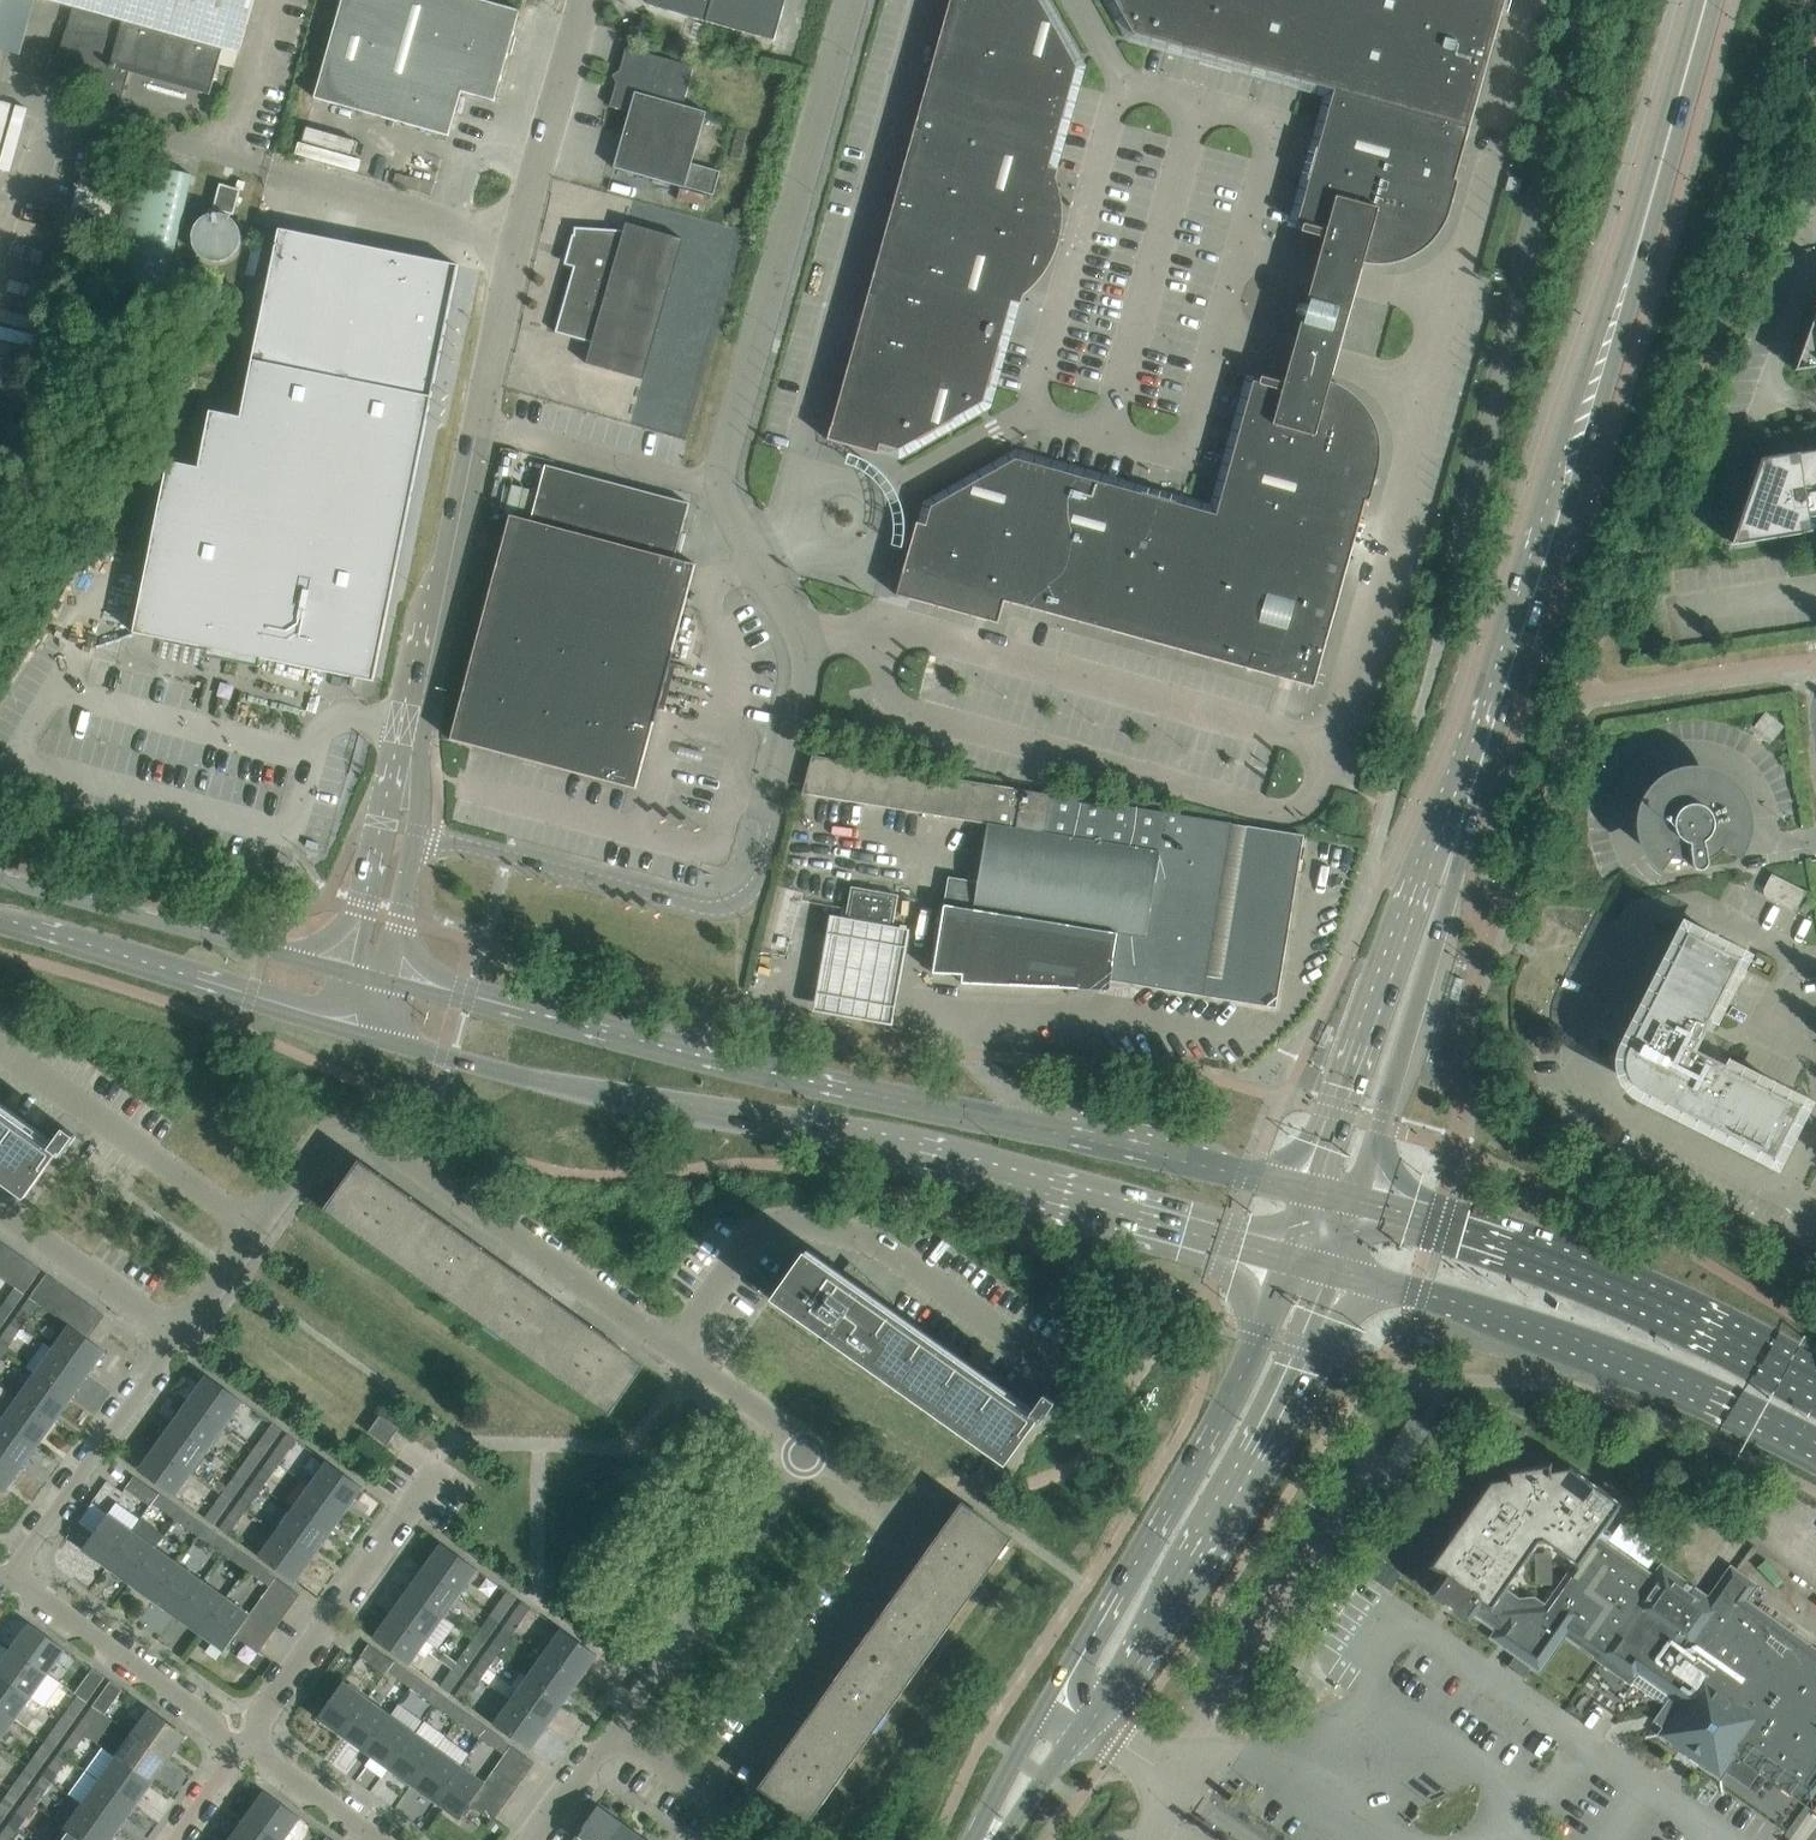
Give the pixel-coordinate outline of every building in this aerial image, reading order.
[(254,0),(53,0),(123,19),(223,48),(239,53),(254,0)] [(482,0),(342,0),(314,98),(449,136),(461,91),(495,101),(520,11),(482,0)] [(649,5),(705,21),(707,22),(707,21),(774,40),(786,0),(646,0),(649,5)] [(1011,301),(1020,304),(1023,295),(1034,286),(1043,275),(1050,262),(1056,249),(1060,235),(1062,221),(1062,206),(1060,192),(1055,178),(1058,170),(1048,167),(1076,67),(1039,0),(950,0),(828,440),(878,454),(881,444),(899,449),(983,401),(1011,301)] [(1325,238),(1367,250),(1378,251),(1389,250),(1400,247),(1410,242),(1419,235),(1427,227),(1432,217),(1436,207),(1445,177),(1455,180),(1505,0),(1115,0),(1134,34),(1334,90),(1297,223),(1303,225),(1301,231),(1325,238)] [(210,95),(223,48),(123,19),(119,34),(80,33),(80,32),(66,31),(54,75),(123,94),(130,70),(209,92),(208,94),(210,95)] [(694,67),(627,47),(610,106),(629,112),(613,167),(685,188),(685,187),(714,195),(720,172),(692,163),(707,112),(683,105),(694,67)] [(1518,193),(1522,180),(1509,177),(1505,189),(1518,193)] [(240,190),(221,184),(214,208),(233,214),(240,190)] [(72,220),(109,229),(116,197),(79,188),(72,220)] [(643,379),(683,239),(626,223),(624,231),(575,227),(574,250),(578,252),(556,332),(592,342),(586,363),(643,379)] [(168,459),(133,632),(374,681),(374,680),(459,264),(281,228),(242,416),(209,409),(197,465),(168,459)] [(1358,281),(1367,250),(1325,238),(1316,268),(1306,305),(1301,304),(1298,306),(1296,311),(1298,315),(1303,316),(1293,350),(1284,383),(1326,395),(1335,362),(1358,281)] [(1794,370),(1815,367),(1815,311),(1794,370)] [(1356,497),(1364,468),(1364,467),(1364,466),(1365,465),(1365,464),(1365,463),(1365,462),(1365,461),(1365,460),(1366,459),(1366,458),(1366,457),(1366,456),(1366,455),(1366,454),(1366,453),(1366,452),(1366,451),(1366,450),(1366,449),(1366,448),(1366,447),(1366,446),(1366,445),(1366,444),(1365,443),(1365,442),(1365,441),(1365,440),(1365,439),(1364,438),(1364,437),(1364,436),(1364,435),(1364,434),(1363,434),(1363,433),(1363,432),(1362,431),(1362,430),(1362,429),(1361,428),(1361,427),(1360,426),(1360,425),(1360,424),(1359,424),(1359,423),(1359,422),(1358,422),(1358,421),(1357,421),(1357,420),(1357,419),(1356,419),(1356,418),(1355,417),(1355,416),(1354,416),(1354,415),(1353,415),(1353,414),(1352,413),(1352,412),(1351,412),(1351,411),(1350,411),(1350,410),(1349,410),(1349,409),(1348,409),(1348,408),(1347,408),(1347,407),(1346,407),(1346,406),(1345,406),(1344,405),(1343,404),(1342,403),(1341,403),(1340,402),(1339,401),(1338,401),(1337,400),(1336,399),(1335,399),(1334,398),(1333,398),(1332,397),(1331,397),(1330,397),(1330,396),(1329,396),(1328,396),(1328,395),(1327,395),(1326,395),(1284,383),(1261,377),(1259,383),(1253,381),(1216,515),(1016,459),(931,507),(926,525),(917,522),(903,573),(896,595),(998,623),(1004,601),(1314,687),(1366,500),(1356,497)] [(1739,523),(1732,544),(1778,537),(1812,532),(1811,530),(1810,530),(1808,517),(1815,516),(1815,451),(1785,456),(1785,455),(1761,459),(1739,523)] [(636,788),(670,662),(696,564),(674,558),(689,503),(545,465),(531,520),(510,514),(450,739),(636,788)] [(815,738),(814,740),(812,751),(825,754),(828,741),(815,738)] [(812,755),(803,790),(802,793),(987,823),(977,882),(948,877),(933,973),(962,974),(961,983),(1052,987),(1052,979),(1108,981),(1116,933),(1139,937),(1132,984),(1274,1007),(1303,835),(812,755)] [(1739,807),(1740,806),(1738,802),(1737,803),(1724,787),(1725,786),(1721,783),(1720,784),(1702,777),(1702,776),(1697,775),(1697,776),(1677,779),(1676,778),(1672,780),(1672,781),(1657,794),(1656,793),(1653,797),(1654,797),(1646,816),(1645,816),(1645,821),(1646,821),(1649,841),(1648,841),(1650,846),(1651,845),(1663,861),(1663,862),(1666,865),(1673,855),(1676,857),(1680,859),(1683,861),(1687,861),(1692,862),(1692,866),(1695,869),(1699,870),(1703,869),(1706,867),(1707,863),(1707,860),(1711,858),(1714,856),(1717,854),(1720,851),(1723,848),(1732,855),(1735,851),(1725,845),(1727,841),(1730,834),(1731,831),(1742,832),(1743,827),(1742,827),(1739,807)] [(1795,913),(1806,891),(1771,874),(1764,888),(1775,894),(1772,901),(1795,913)] [(889,941),(897,897),(898,895),(852,887),(846,921),(844,932),(885,940),(889,941)] [(908,941),(828,927),(811,1024),(891,1038),(908,941)] [(1695,1050),(1711,1019),(1708,1018),(1738,959),(1687,933),(1627,1050),(1625,1057),(1624,1065),(1626,1073),(1629,1080),(1634,1086),(1641,1091),(1773,1158),(1799,1106),(1724,1069),(1726,1066),(1695,1050)] [(27,1196),(58,1153),(63,1156),(78,1136),(66,1128),(52,1147),(0,1110),(0,1177),(27,1196)] [(397,1261),(431,1213),(401,1192),(402,1190),(391,1182),(390,1183),(360,1162),(325,1210),(397,1261)] [(460,1234),(431,1213),(397,1261),(467,1311),(501,1263),(472,1242),(473,1240),(461,1232),(460,1234)] [(18,1253),(7,1244),(0,1254),(0,1275),(2,1276),(18,1253)] [(13,1284),(30,1261),(18,1253),(2,1276),(13,1284)] [(773,1298),(828,1337),(1004,1462),(1035,1419),(1040,1422),(1054,1402),(1043,1394),(1029,1413),(860,1293),(861,1292),(860,1292),(867,1282),(846,1268),(839,1278),(804,1254),(773,1298)] [(25,1293),(42,1269),(30,1261),(13,1284),(16,1286),(25,1293)] [(531,1284),(501,1263),(467,1311),(537,1361),(572,1313),(542,1292),(543,1291),(532,1283),(531,1284)] [(42,1305),(59,1282),(47,1273),(31,1297),(41,1304),(42,1305)] [(54,1313),(70,1290),(59,1282),(42,1305),(54,1313)] [(25,1293),(16,1286),(0,1308),(0,1311),(8,1316),(25,1293)] [(65,1322),(82,1298),(70,1290),(54,1313),(65,1322)] [(23,1328),(41,1304),(31,1297),(14,1320),(23,1328)] [(77,1330),(94,1307),(82,1298),(65,1322),(70,1325),(77,1330)] [(89,1338),(105,1315),(94,1307),(77,1330),(89,1338)] [(601,1334),(572,1313),(537,1361),(609,1412),(643,1364),(612,1342),(614,1341),(602,1333),(601,1334)] [(23,1328),(14,1320),(0,1339),(0,1347),(6,1351),(23,1328)] [(89,1338),(77,1330),(70,1325),(53,1349),(89,1374),(106,1351),(89,1338)] [(72,1398),(89,1374),(53,1349),(45,1343),(28,1366),(36,1372),(72,1398)] [(6,1351),(0,1347),(0,1365),(0,1366),(9,1353),(6,1351)] [(55,1422),(72,1398),(36,1372),(19,1396),(55,1422)] [(243,1400),(207,1375),(190,1399),(226,1424),(243,1400)] [(38,1445),(55,1422),(19,1396),(2,1419),(38,1445)] [(226,1424),(190,1399),(173,1422),(209,1448),(226,1424)] [(387,1445),(400,1428),(381,1414),(368,1431),(387,1445)] [(38,1445),(2,1419),(0,1422),(0,1454),(21,1469),(38,1445)] [(209,1448),(173,1422),(156,1446),(192,1472),(209,1448)] [(264,1452),(281,1428),(272,1422),(255,1445),(264,1452)] [(297,1439),(287,1432),(270,1456),(280,1463),(297,1439)] [(247,1476),(264,1452),(255,1445),(238,1469),(247,1476)] [(192,1472),(156,1446),(139,1470),(175,1496),(192,1472)] [(21,1469),(0,1454),(0,1489),(4,1492),(21,1469)] [(263,1487),(280,1463),(270,1456),(253,1480),(263,1487)] [(346,1510),(363,1486),(327,1461),(310,1485),(346,1510)] [(1490,1482),(1431,1565),(1445,1575),(1432,1593),(1468,1618),(1472,1612),(1480,1600),(1491,1608),(1498,1598),(1504,1589),(1538,1541),(1543,1541),(1574,1562),(1593,1534),(1596,1537),(1619,1504),(1568,1468),(1551,1471),(1549,1464),(1507,1471),(1508,1479),(1490,1482)] [(230,1499),(247,1476),(238,1469),(221,1493),(230,1499)] [(158,1493),(135,1476),(126,1488),(150,1505),(158,1493)] [(246,1511),(263,1487),(253,1480),(236,1503),(246,1511)] [(329,1534),(346,1510),(310,1485),(293,1508),(329,1534)] [(182,1510),(160,1494),(158,1493),(150,1505),(150,1506),(153,1503),(175,1519),(182,1510)] [(213,1523),(230,1499),(221,1493),(205,1516),(213,1523)] [(229,1534),(246,1511),(236,1503),(219,1527),(229,1534)] [(809,1821),(1010,1537),(962,1503),(941,1533),(939,1532),(931,1544),(933,1545),(891,1604),(889,1603),(881,1614),(882,1615),(840,1674),(839,1673),(831,1685),(832,1686),(790,1744),(789,1743),(781,1755),(782,1756),(760,1787),(809,1821)] [(312,1558),(329,1534),(293,1508),(276,1532),(312,1558)] [(206,1527),(182,1510),(175,1519),(199,1536),(206,1527)] [(106,1566),(132,1530),(108,1513),(83,1549),(106,1566)] [(229,1543),(206,1527),(199,1536),(223,1553),(229,1543)] [(130,1583),(156,1547),(132,1530),(106,1566),(130,1583)] [(295,1582),(312,1558),(276,1532),(260,1556),(295,1582)] [(1472,1612),(1483,1619),(1501,1632),(1498,1636),(1538,1664),(1560,1632),(1664,1706),(1658,1714),(1653,1721),(1667,1730),(1665,1733),(1719,1771),(1721,1768),(1748,1788),(1759,1772),(1806,1805),(1815,1791),(1815,1657),(1809,1652),(1781,1632),(1738,1601),(1748,1586),(1737,1578),(1732,1574),(1710,1605),(1663,1572),(1657,1580),(1596,1537),(1593,1534),(1574,1562),(1545,1604),(1534,1597),(1519,1598),(1504,1589),(1498,1598),(1491,1608),(1480,1600),(1472,1612)] [(253,1560),(229,1543),(223,1553),(246,1570),(253,1560)] [(478,1568),(442,1543),(425,1567),(461,1592),(478,1568)] [(154,1599),(179,1564),(156,1547),(130,1583),(154,1599)] [(277,1577),(253,1560),(246,1570),(270,1587),(277,1577)] [(177,1616),(203,1580),(179,1564),(154,1599),(177,1616)] [(461,1592),(425,1567),(408,1590),(443,1616),(461,1592)] [(300,1594),(281,1580),(277,1577),(270,1587),(269,1589),(292,1605),(300,1594)] [(201,1633),(227,1597),(203,1580),(177,1616),(201,1633)] [(292,1605),(269,1589),(260,1600),(284,1617),(292,1605)] [(443,1616),(408,1590),(391,1614),(426,1640),(443,1616)] [(500,1620),(517,1596),(508,1590),(491,1614),(500,1620)] [(235,1635),(244,1624),(250,1614),(227,1597),(201,1633),(225,1650),(235,1635)] [(284,1617),(260,1600),(252,1612),(275,1629),(284,1617)] [(515,1631),(531,1607),(522,1601),(506,1624),(515,1631)] [(275,1629),(252,1612),(250,1614),(244,1624),(267,1640),(275,1629)] [(426,1640),(391,1614),(374,1638),(409,1663),(420,1649),(428,1654),(434,1645),(426,1640)] [(483,1644),(500,1620),(491,1614),(474,1638),(483,1644)] [(66,1648),(30,1623),(13,1646),(49,1672),(66,1648)] [(267,1640),(244,1624),(235,1635),(259,1652),(267,1640)] [(498,1655),(515,1631),(506,1624),(489,1648),(498,1655)] [(581,1678),(598,1654),(562,1629),(545,1653),(581,1678)] [(466,1668),(483,1644),(474,1638),(457,1662),(466,1668)] [(393,1661),(370,1644),(361,1656),(384,1672),(386,1670),(393,1661)] [(13,1646),(0,1664),(0,1673),(32,1695),(49,1672),(13,1646)] [(517,1669),(498,1655),(489,1648),(472,1672),(481,1679),(491,1664),(511,1678),(517,1669)] [(564,1702),(581,1678),(545,1653),(528,1676),(564,1702)] [(417,1678),(393,1661),(386,1670),(410,1687),(417,1678)] [(449,1692),(466,1668),(457,1662),(440,1685),(449,1692)] [(88,1701),(105,1676),(93,1668),(76,1692),(88,1701)] [(464,1702),(481,1679),(472,1672),(455,1696),(464,1702)] [(0,1673),(0,1708),(15,1719),(32,1695),(0,1673)] [(547,1726),(564,1702),(528,1676),(511,1700),(547,1726)] [(440,1694),(417,1678),(410,1687),(434,1704),(440,1694)] [(106,1713),(123,1689),(111,1681),(94,1705),(106,1713)] [(341,1733),(367,1697),(343,1681),(318,1717),(341,1733)] [(71,1724),(88,1701),(76,1692),(79,1694),(62,1718),(71,1724)] [(457,1721),(464,1711),(440,1694),(434,1704),(457,1721)] [(365,1750),(391,1714),(367,1697),(341,1733),(365,1750)] [(530,1749),(547,1726),(511,1700),(494,1724),(530,1749)] [(114,1719),(106,1713),(94,1705),(77,1728),(86,1735),(97,1743),(114,1719)] [(0,1708),(0,1740),(15,1719),(0,1708)] [(169,1758),(186,1734),(150,1709),(133,1732),(169,1758)] [(488,1728),(464,1711),(457,1721),(481,1738),(488,1728)] [(389,1767),(414,1731),(391,1714),(365,1750),(389,1767)] [(54,1747),(71,1724),(62,1718),(45,1741),(54,1747)] [(69,1758),(86,1735),(77,1728),(60,1752),(69,1758)] [(511,1745),(488,1728),(481,1738),(505,1755),(511,1745)] [(412,1784),(438,1748),(414,1731),(389,1767),(412,1784)] [(152,1782),(169,1758),(133,1732),(117,1756),(152,1782)] [(38,1771),(54,1747),(45,1741),(29,1764),(38,1771)] [(535,1762),(511,1745),(505,1755),(503,1757),(527,1774),(535,1762)] [(436,1801),(462,1765),(438,1748),(412,1784),(436,1801)] [(53,1781),(69,1758),(60,1752),(44,1775),(53,1781)] [(135,1805),(152,1782),(117,1756),(100,1779),(135,1805)] [(527,1774),(503,1757),(495,1768),(518,1785),(527,1774)] [(21,1794),(38,1771),(29,1764),(12,1788),(21,1794)] [(470,1803),(478,1792),(485,1782),(462,1765),(436,1801),(460,1818),(470,1803)] [(518,1785),(495,1768),(487,1780),(510,1797),(518,1785)] [(36,1805),(53,1781),(44,1775),(27,1798),(36,1805)] [(119,1829),(135,1805),(100,1779),(83,1803),(119,1829)] [(510,1797),(487,1780),(485,1782),(478,1792),(502,1808),(510,1797)] [(21,1794),(12,1788),(0,1804),(0,1815),(4,1818),(21,1794)] [(300,1816),(265,1791),(248,1814),(284,1839),(300,1816)] [(502,1808),(478,1792),(470,1803),(493,1820),(502,1808)] [(19,1828),(36,1805),(27,1798),(10,1822),(19,1828)] [(119,1829),(83,1803),(66,1827),(84,1839),(110,1839),(119,1829)] [(621,1822),(598,1805),(573,1839),(608,1839),(621,1822)] [(248,1814),(231,1838),(234,1839),(283,1839),(284,1839),(248,1814)] [(19,1828),(10,1822),(0,1836),(0,1839),(11,1839),(19,1828)] [(645,1839),(621,1822),(608,1839),(644,1839),(645,1839)] [(66,1827),(56,1839),(84,1839),(66,1827)]
